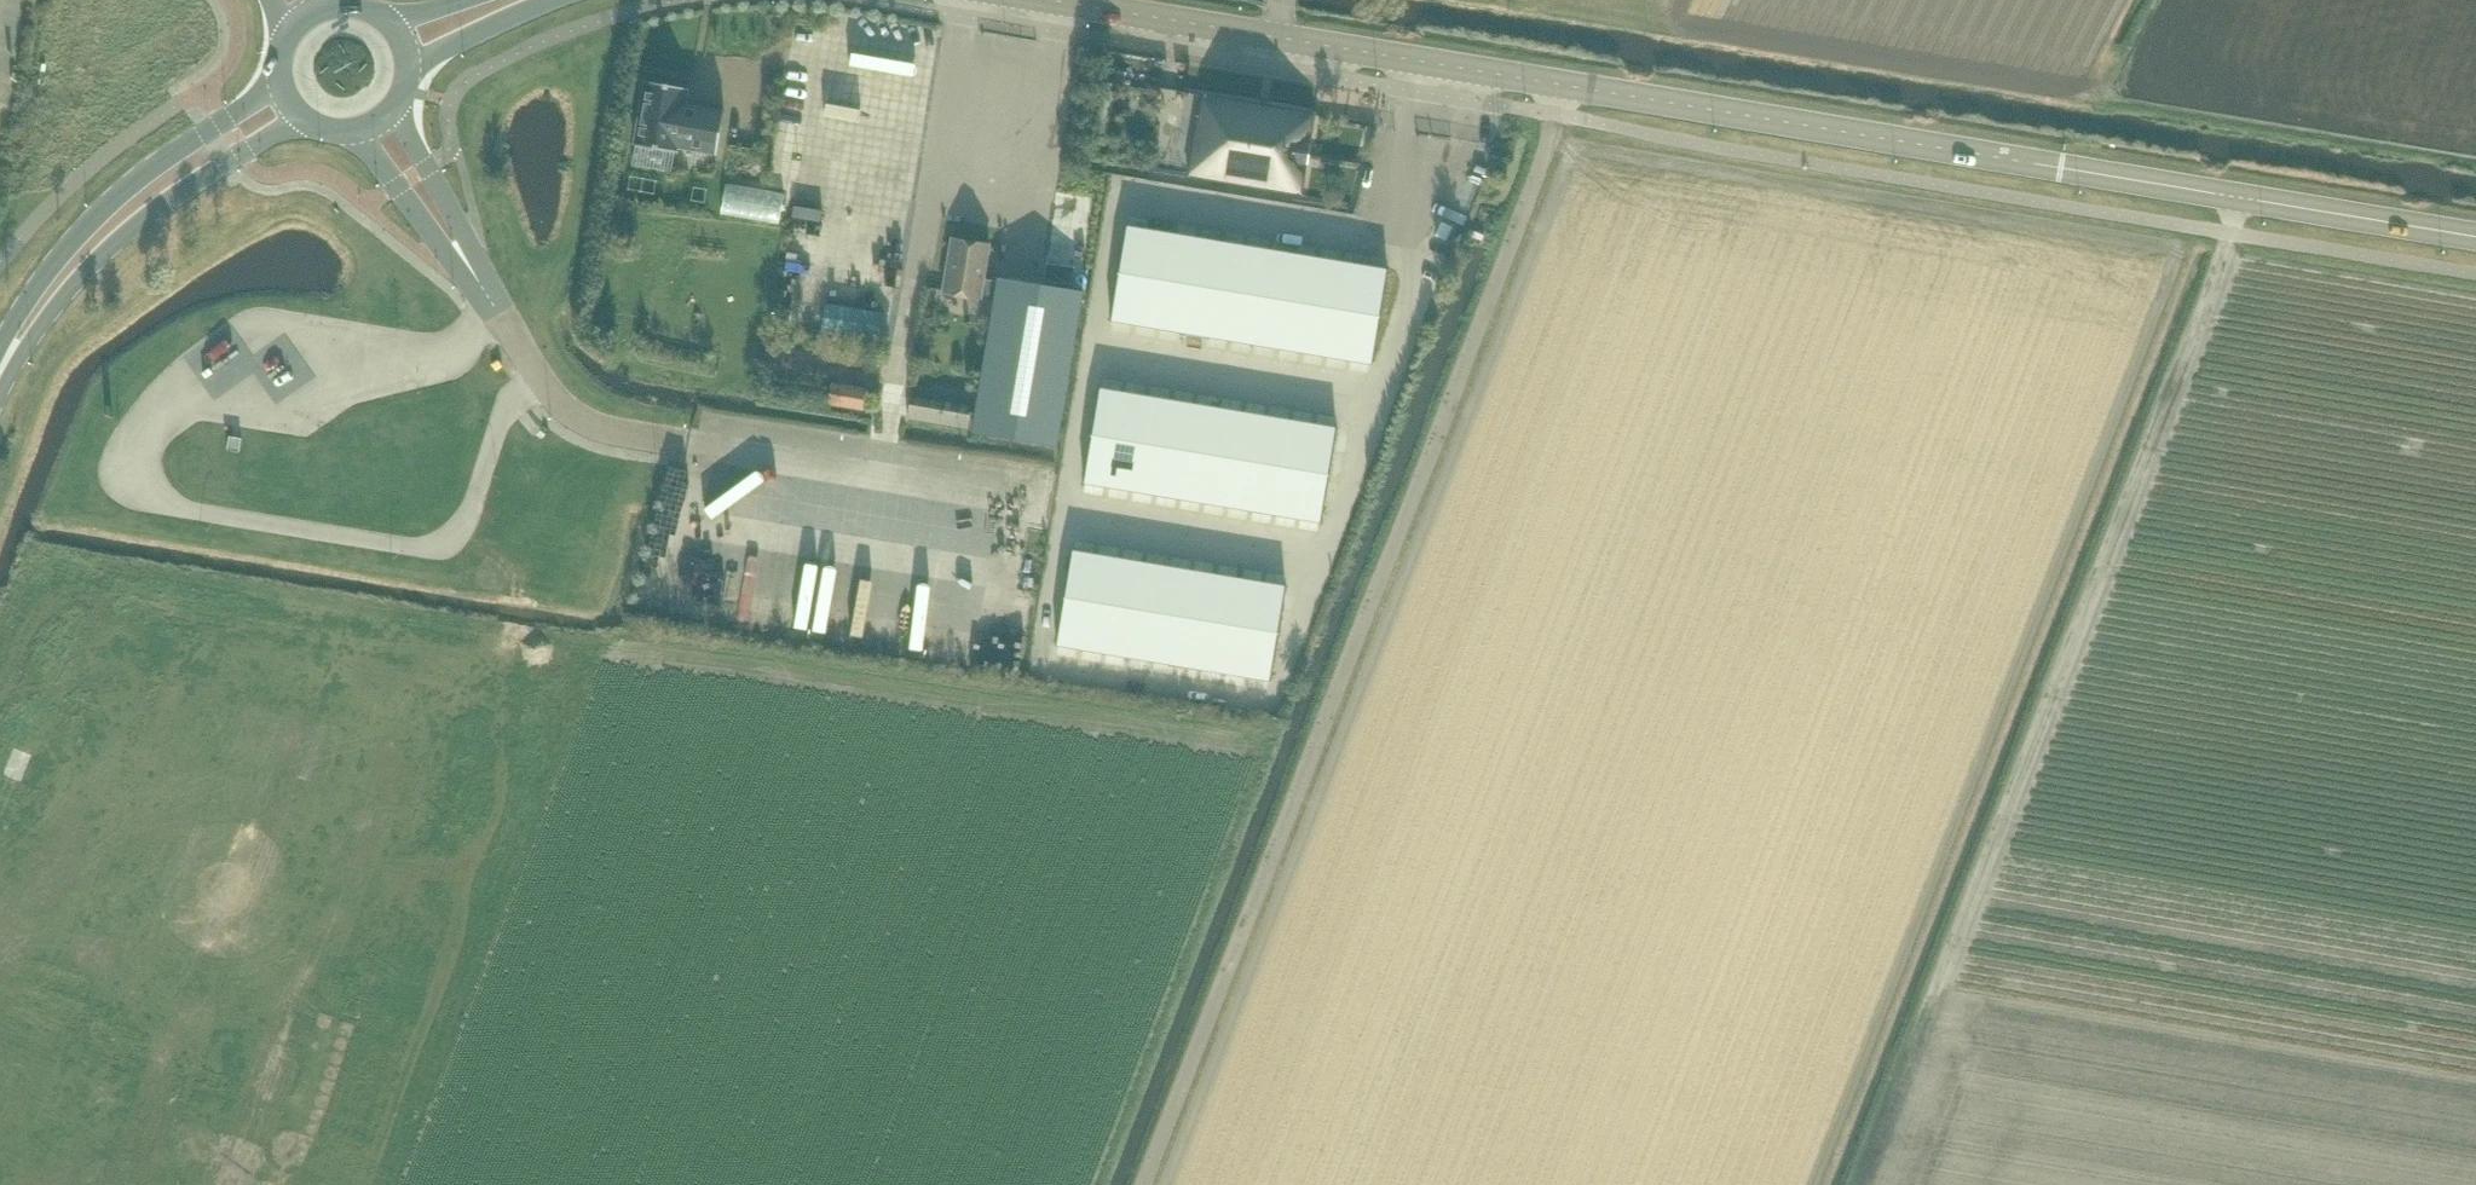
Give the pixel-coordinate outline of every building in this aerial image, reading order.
[(929,53),(931,40),(867,29),(865,40),(889,45),(882,82),(924,89),(927,74),(894,68),(898,47),(929,53)] [(646,81),(635,145),(645,146),(677,152),(678,146),(718,153),(725,112),(715,110),(697,107),(687,105),(685,105),(688,88),(646,81)] [(1198,116),(1189,175),(1302,194),(1304,182),(1307,166),(1315,113),(1206,95),(1203,116),(1198,116)] [(886,105),(883,117),(919,125),(922,114),(886,105)] [(839,175),(838,186),(873,187),(874,176),(839,175)] [(727,183),(722,214),(761,221),(779,224),(785,193),(766,190),(727,183)] [(1126,225),(1118,272),(1142,276),(1150,229),(1126,225)] [(1150,229),(1142,276),(1166,280),(1174,233),(1150,229)] [(1174,233),(1166,280),(1190,284),(1198,237),(1174,233)] [(1198,237),(1190,284),(1214,288),(1222,241),(1198,237)] [(985,279),(991,245),(952,239),(944,291),(982,297),(982,293),(996,296),(974,429),(1058,442),(1084,290),(999,277),(998,281),(985,279)] [(1222,241),(1214,288),(1238,292),(1246,245),(1222,241)] [(1246,245),(1238,292),(1261,296),(1269,249),(1246,245)] [(1269,249),(1261,296),(1285,300),(1293,253),(1269,249)] [(1293,253),(1285,300),(1309,304),(1317,257),(1293,253)] [(1317,257),(1309,304),(1333,308),(1341,261),(1317,257)] [(1341,261),(1333,308),(1357,312),(1365,264),(1341,261)] [(1365,264),(1357,312),(1381,316),(1389,268),(1365,264)] [(1118,272),(1110,320),(1134,324),(1142,276),(1118,272)] [(1142,276),(1134,324),(1158,328),(1166,280),(1142,276)] [(1166,280),(1158,328),(1182,332),(1190,284),(1166,280)] [(1190,284),(1182,332),(1206,336),(1214,288),(1190,284)] [(1214,288),(1206,336),(1230,340),(1238,292),(1214,288)] [(1238,292),(1230,340),(1254,344),(1261,296),(1238,292)] [(1261,296),(1254,344),(1277,348),(1285,300),(1261,296)] [(1285,300),(1277,348),(1301,352),(1309,304),(1285,300)] [(1309,304),(1301,352),(1325,356),(1333,308),(1309,304)] [(1333,308),(1325,356),(1349,360),(1357,312),(1333,308)] [(1357,312),(1349,360),(1373,364),(1381,316),(1357,312)] [(242,322),(227,333),(236,345),(251,333),(242,322)] [(858,408),(861,391),(828,385),(825,402),(858,408)] [(1099,387),(1091,435),(1115,439),(1123,391),(1099,387)] [(1123,391),(1115,439),(1139,443),(1147,395),(1123,391)] [(971,428),(975,406),(908,394),(904,417),(971,428)] [(1147,395),(1139,443),(1163,447),(1171,399),(1147,395)] [(1171,399),(1163,447),(1187,451),(1195,403),(1171,399)] [(1195,403),(1187,451),(1211,455),(1219,407),(1195,403)] [(1219,407),(1211,455),(1235,459),(1242,411),(1219,407)] [(1242,411),(1235,459),(1258,463),(1266,415),(1242,411)] [(1266,415),(1258,463),(1282,466),(1290,419),(1266,415)] [(1290,419),(1282,466),(1306,470),(1314,423),(1290,419)] [(1314,423),(1306,470),(1330,474),(1338,427),(1314,423)] [(1087,459),(1083,482),(1107,486),(1115,439),(1091,435),(1087,459)] [(240,451),(242,438),(230,436),(228,449),(240,451)] [(1115,439),(1107,486),(1131,490),(1139,443),(1115,439)] [(1139,443),(1131,490),(1155,494),(1163,447),(1139,443)] [(1163,447),(1155,494),(1179,498),(1187,451),(1163,447)] [(1187,451),(1179,498),(1203,502),(1211,455),(1187,451)] [(1211,455),(1203,502),(1227,506),(1235,459),(1211,455)] [(1235,459),(1227,506),(1250,510),(1258,463),(1235,459)] [(1258,463),(1250,510),(1274,514),(1282,466),(1258,463)] [(1282,466),(1274,514),(1298,518),(1306,470),(1282,466)] [(1306,470),(1298,518),(1322,522),(1326,498),(1330,474),(1306,470)] [(1072,549),(1064,597),(1088,601),(1096,553),(1072,549)] [(1096,553),(1088,601),(1112,605),(1120,557),(1096,553)] [(1120,557),(1112,605),(1136,609),(1144,561),(1120,557)] [(1144,561),(1136,609),(1160,613),(1168,565),(1144,561)] [(1168,565),(1160,613),(1184,617),(1192,569),(1168,565)] [(1192,569),(1184,617),(1207,621),(1215,573),(1192,569)] [(1215,573),(1207,621),(1231,625),(1239,577),(1215,573)] [(1239,577),(1231,625),(1255,629),(1263,581),(1239,577)] [(1263,581),(1255,629),(1279,633),(1287,585),(1263,581)] [(1064,597),(1056,645),(1080,649),(1088,601),(1064,597)] [(1088,601),(1080,649),(1104,653),(1112,605),(1088,601)] [(1112,605),(1104,653),(1128,657),(1136,609),(1112,605)] [(1136,609),(1128,657),(1152,661),(1160,613),(1136,609)] [(1160,613),(1152,661),(1176,665),(1184,617),(1160,613)] [(1184,617),(1176,665),(1200,668),(1207,621),(1184,617)] [(1207,621),(1200,668),(1223,672),(1231,625),(1207,621)] [(1231,625),(1223,672),(1247,676),(1255,629),(1231,625)] [(1255,629),(1247,676),(1271,680),(1279,633),(1255,629)]
